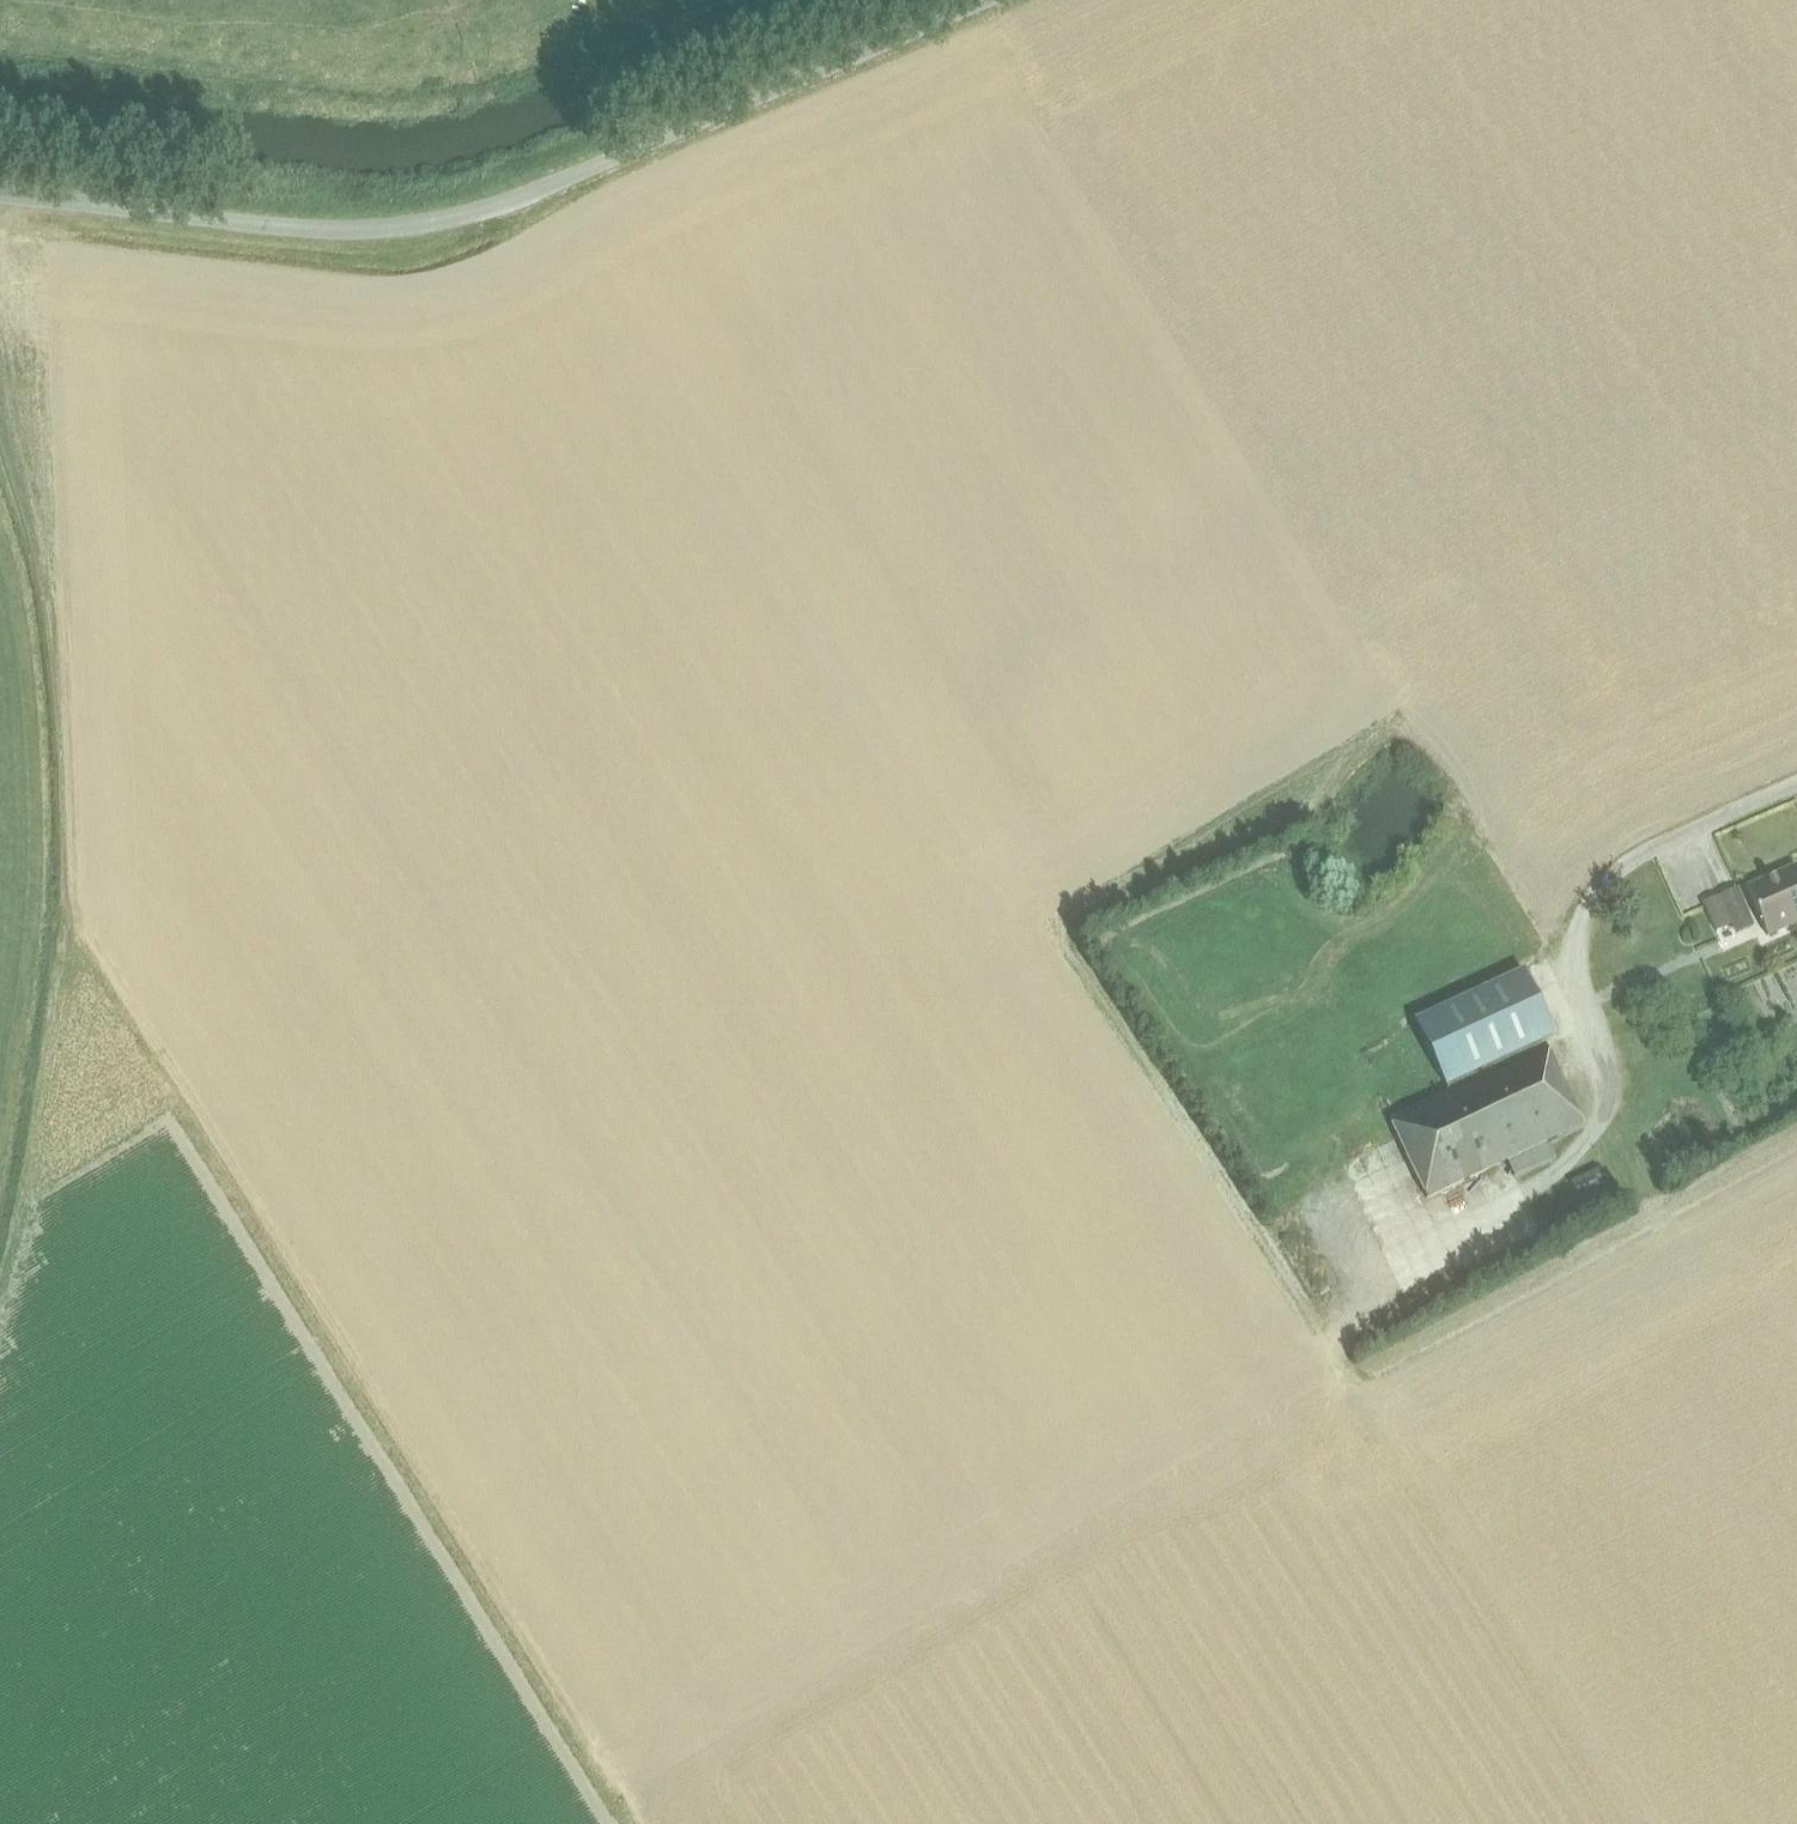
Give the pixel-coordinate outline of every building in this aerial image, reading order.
[(1796,867),(1746,888),(1767,936),(1796,923),(1796,869),(1796,867)] [(1732,924),(1736,933),(1753,926),(1737,891),(1721,898),(1732,924)] [(1721,898),(1705,905),(1717,931),(1732,924),(1721,898)] [(1446,1095),(1390,1122),(1391,1126),(1427,1201),(1506,1163),(1513,1177),(1552,1158),(1545,1144),(1584,1126),(1546,1047),(1543,1042),(1554,1037),(1524,974),(1417,1024),(1449,1094),(1446,1095)]
